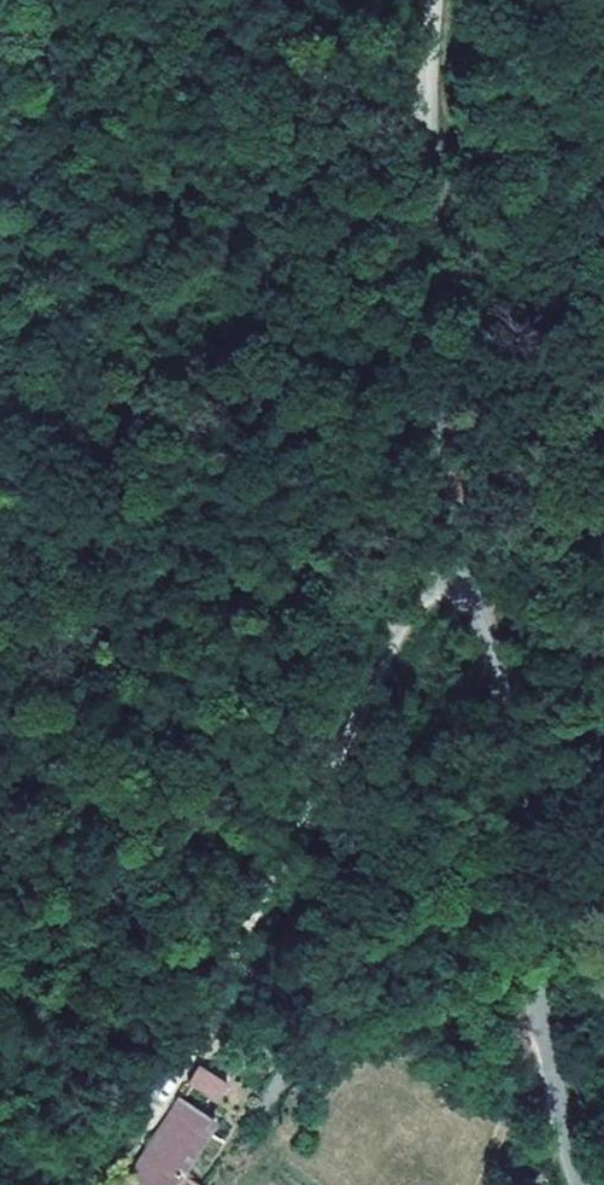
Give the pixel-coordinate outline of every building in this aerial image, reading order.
[(227,1082),(199,1064),(188,1082),(216,1100),(227,1082)] [(177,1099),(130,1173),(132,1173),(127,1181),(133,1184),(175,1184),(215,1122),(177,1099)]
